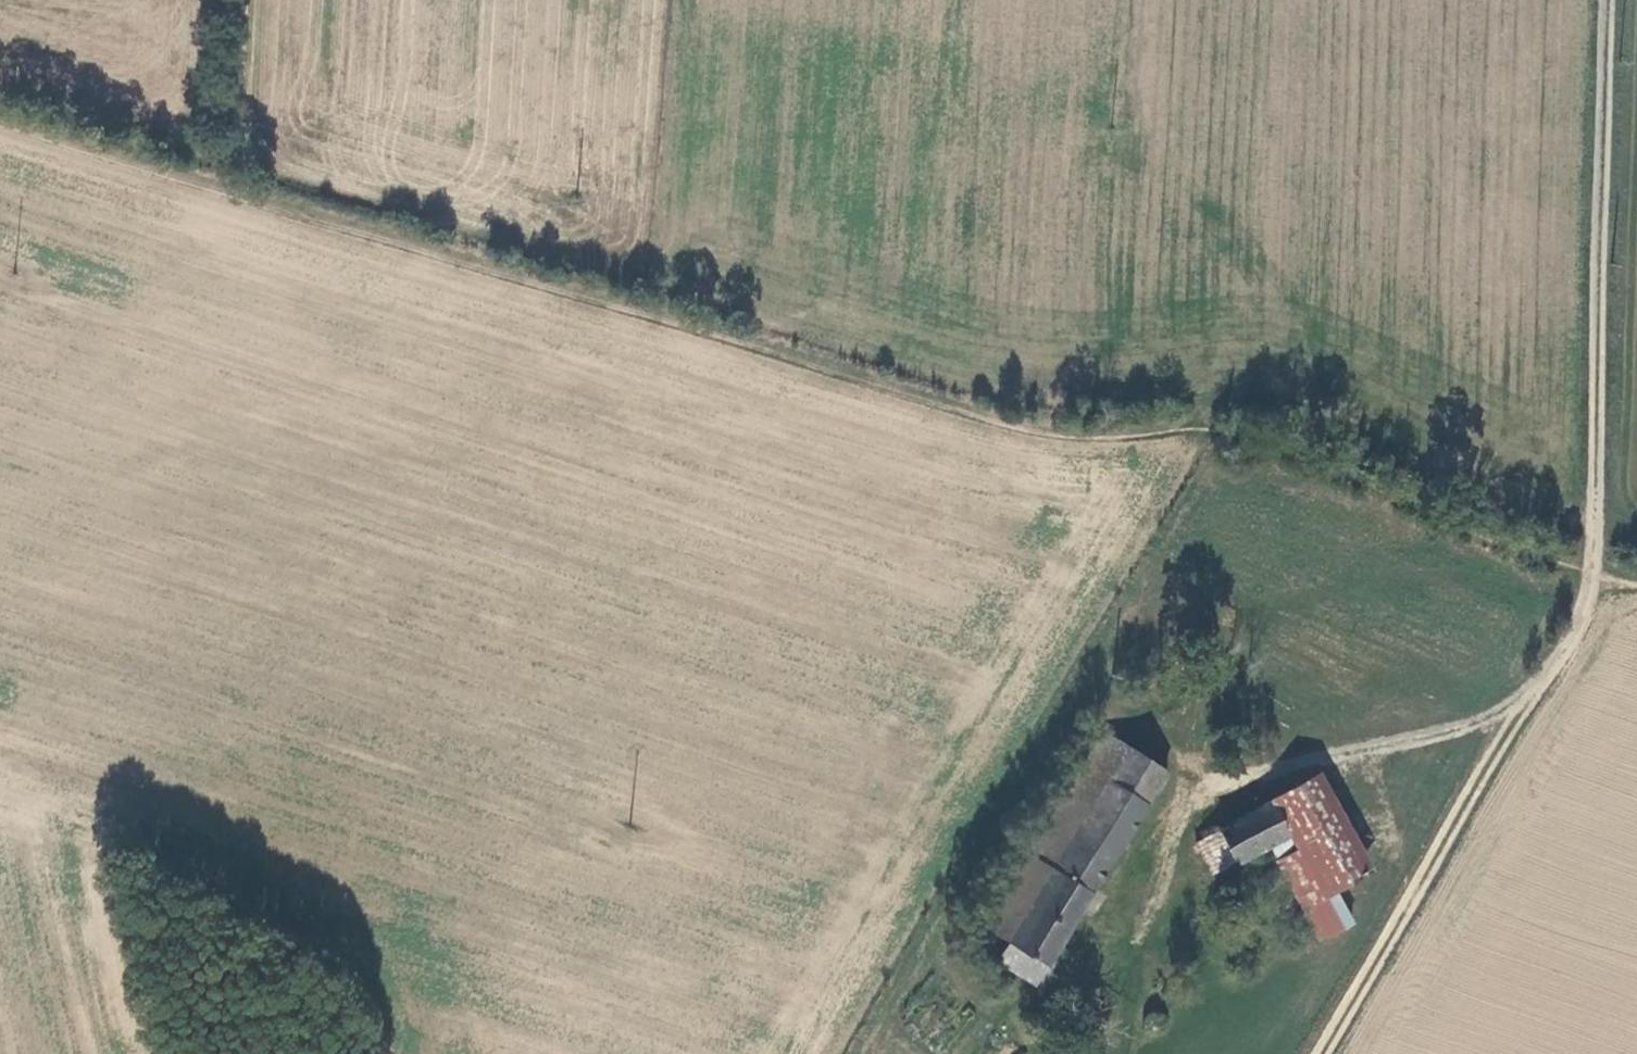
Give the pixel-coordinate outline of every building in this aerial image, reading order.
[(1166,771),(1104,733),(980,930),(1004,946),(999,963),(1036,984),(1166,771)] [(1305,912),(1321,940),(1346,925),(1329,898),(1364,873),(1311,778),(1217,830),(1218,833),(1197,844),(1210,874),(1233,863),(1234,865),(1269,845),(1277,859),(1275,861),(1275,863),(1305,912)]
